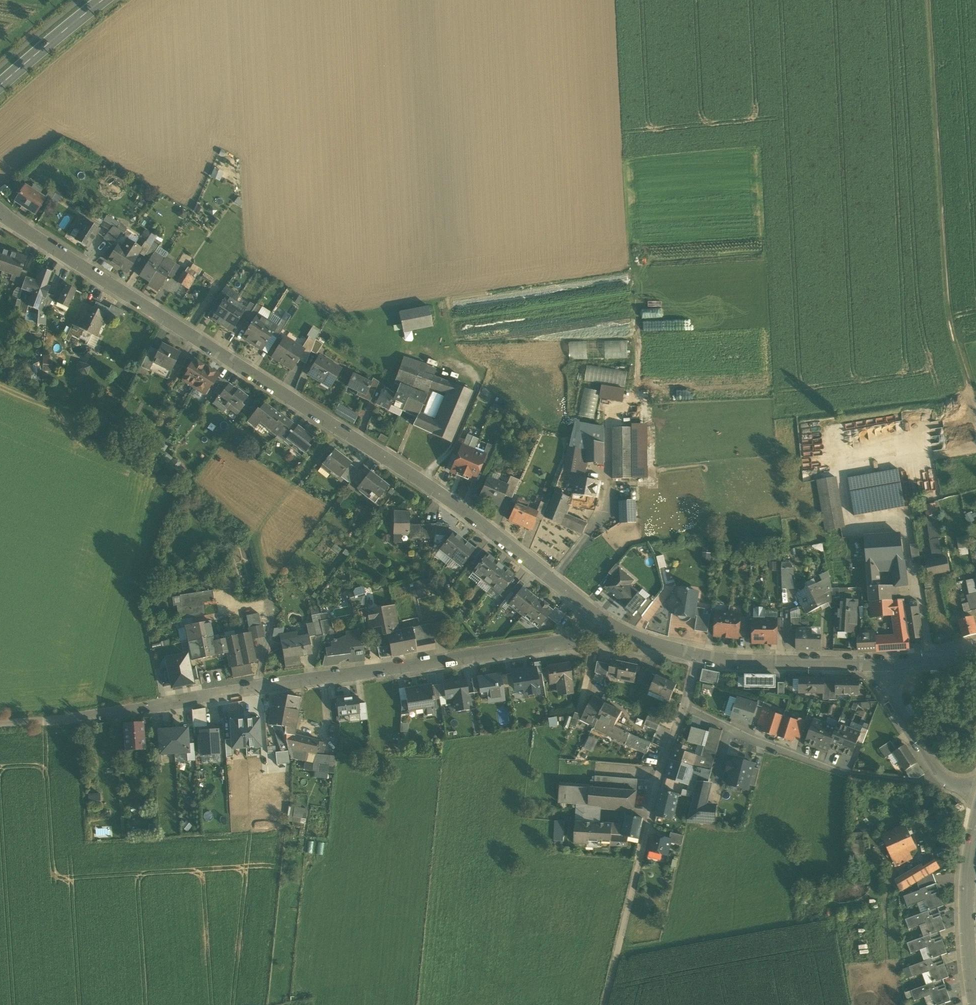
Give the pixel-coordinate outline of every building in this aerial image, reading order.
[(214,168),(210,177),(220,181),(224,172),(214,168)] [(3,196),(10,190),(5,184),(0,189),(0,192),(3,196)] [(34,184),(31,189),(40,195),(43,190),(34,184)] [(15,201),(35,214),(39,208),(45,199),(44,198),(40,195),(31,189),(25,186),(15,201)] [(52,199),(55,193),(49,190),(46,196),(52,199)] [(55,193),(52,199),(49,204),(55,208),(62,197),(55,193)] [(39,208),(44,212),(49,204),(52,199),(46,196),(44,198),(45,199),(39,208)] [(186,212),(182,210),(178,212),(178,217),(183,219),(187,217),(186,212)] [(103,221),(113,227),(116,229),(119,224),(107,215),(103,221)] [(100,226),(110,232),(113,227),(103,221),(100,226)] [(87,247),(88,248),(99,230),(89,223),(85,228),(79,224),(75,230),(79,232),(75,240),(87,247)] [(116,229),(124,233),(125,233),(126,231),(126,228),(119,224),(116,229)] [(102,255),(109,260),(114,252),(116,253),(119,247),(114,244),(124,233),(116,229),(113,227),(110,232),(104,239),(112,246),(102,255)] [(79,232),(75,230),(74,229),(70,236),(75,240),(79,232)] [(151,233),(145,242),(151,246),(155,240),(157,237),(151,233)] [(127,240),(135,245),(138,239),(131,234),(127,240)] [(108,261),(127,273),(139,254),(142,249),(141,249),(135,245),(127,240),(123,247),(120,245),(119,247),(116,253),(114,252),(109,260),(108,261)] [(155,240),(151,246),(145,255),(151,258),(154,253),(155,252),(158,247),(161,243),(155,240)] [(145,256),(145,255),(151,246),(145,242),(141,249),(142,249),(139,254),(145,256)] [(168,253),(158,247),(155,252),(154,253),(164,259),(165,257),(168,253)] [(2,273),(9,253),(0,249),(0,272),(2,273)] [(26,259),(9,253),(2,273),(11,276),(10,279),(17,282),(22,270),(26,259)] [(140,276),(150,282),(162,263),(164,259),(154,253),(151,258),(140,276)] [(180,266),(165,257),(164,259),(162,263),(172,269),(173,268),(176,270),(175,271),(176,272),(180,266)] [(172,269),(162,263),(150,282),(148,285),(158,292),(168,275),(172,269)] [(190,269),(197,273),(199,275),(202,270),(193,264),(190,269)] [(184,273),(194,278),(197,273),(190,269),(188,268),(184,273)] [(21,289),(21,290),(32,294),(27,306),(38,311),(38,310),(43,298),(45,299),(47,294),(50,287),(47,286),(52,273),(41,269),(37,281),(26,277),(21,289)] [(17,282),(23,284),(27,272),(22,270),(17,282)] [(213,278),(204,272),(201,278),(210,283),(213,278)] [(178,283),(187,289),(194,278),(184,273),(181,277),(178,283)] [(57,303),(68,309),(76,291),(65,285),(62,293),(57,303)] [(226,297),(236,303),(240,296),(225,286),(220,294),(226,297)] [(13,300),(19,301),(21,293),(21,290),(21,289),(17,288),(13,291),(11,300),(13,300)] [(51,301),(57,303),(62,293),(55,290),(53,296),(51,301)] [(53,296),(47,294),(45,299),(43,298),(38,310),(47,313),(51,301),(53,296)] [(213,304),(219,308),(226,297),(220,294),(213,304)] [(303,298),(296,294),(292,300),(298,305),(303,298)] [(212,319),(222,325),(236,303),(226,297),(219,308),(212,319)] [(11,310),(18,311),(20,301),(19,301),(13,300),(11,310)] [(107,315),(97,309),(83,302),(72,325),(82,330),(92,335),(96,337),(106,317),(107,315)] [(245,309),(236,303),(222,325),(232,332),(240,318),(246,310),(245,309)] [(245,322),(246,320),(255,306),(250,303),(245,309),(246,310),(240,318),(245,322)] [(99,304),(97,309),(107,315),(110,310),(109,309),(99,304)] [(256,304),(255,306),(246,320),(251,323),(257,314),(257,315),(262,308),(256,304)] [(106,317),(118,323),(124,312),(111,305),(109,309),(110,310),(107,315),(106,317)] [(267,321),(272,313),(262,307),(262,308),(257,315),(267,321)] [(403,330),(403,333),(433,327),(428,307),(399,313),(401,324),(403,330)] [(47,313),(38,310),(38,311),(38,314),(39,314),(38,325),(46,325),(47,313)] [(281,320),(282,319),(272,313),(267,321),(277,327),(281,320)] [(281,320),(287,324),(291,316),(286,313),(282,319),(281,320)] [(242,338),(252,344),(267,321),(257,315),(257,314),(251,323),(242,338)] [(272,336),(277,339),(287,324),(281,320),(277,327),(272,336)] [(277,327),(267,321),(252,344),(262,351),(272,336),(277,327)] [(80,339),(79,338),(82,330),(72,325),(65,340),(69,342),(72,337),(79,340),(80,339)] [(307,336),(309,337),(315,341),(315,339),(319,333),(312,328),(307,336)] [(80,339),(88,343),(92,335),(82,330),(79,338),(80,339)] [(92,335),(88,343),(86,345),(94,349),(99,339),(96,337),(92,335)] [(272,336),(262,351),(267,354),(277,339),(272,336)] [(299,358),(306,362),(310,352),(315,341),(309,337),(301,349),(304,350),(299,358)] [(310,352),(316,355),(323,345),(315,339),(315,341),(310,352)] [(272,357),(291,369),(299,358),(304,350),(301,349),(296,345),(295,347),(283,340),(272,357)] [(628,340),(570,342),(571,358),(629,356),(628,340)] [(163,368),(171,372),(180,353),(162,344),(158,351),(153,362),(153,363),(153,362),(163,367),(163,368)] [(148,370),(149,371),(153,363),(153,362),(158,351),(150,347),(140,367),(148,370)] [(50,356),(43,356),(42,360),(41,372),(51,372),(52,361),(49,361),(50,356)] [(182,367),(188,371),(191,367),(190,366),(194,360),(187,356),(182,367)] [(329,387),(330,388),(338,375),(335,373),(338,367),(319,356),(315,362),(316,363),(309,375),(321,382),(322,380),(330,385),(329,387)] [(419,391),(427,395),(430,387),(433,376),(424,373),(426,366),(403,358),(394,383),(399,385),(399,384),(418,392),(419,391)] [(182,380),(194,387),(206,367),(205,366),(203,366),(201,365),(201,363),(194,359),(194,360),(190,366),(191,367),(188,371),(187,374),(186,373),(185,373),(182,379),(182,380)] [(41,372),(42,360),(31,366),(29,384),(40,385),(41,372)] [(91,365),(79,361),(75,372),(88,376),(91,365)] [(153,363),(149,371),(167,379),(171,372),(163,368),(163,367),(153,362),(153,363)] [(308,374),(309,375),(316,363),(315,362),(308,374)] [(436,369),(426,366),(424,373),(433,376),(436,369)] [(587,366),(586,379),(626,384),(628,370),(587,366)] [(138,372),(145,375),(148,370),(140,367),(138,372)] [(209,368),(206,367),(194,387),(206,395),(207,394),(210,390),(210,388),(209,388),(210,386),(213,381),(214,382),(218,376),(219,375),(212,371),(211,371),(209,370),(209,368)] [(361,393),(366,395),(372,383),(371,383),(352,374),(347,386),(361,393)] [(210,386),(216,389),(222,381),(223,380),(218,376),(214,382),(213,381),(210,386)] [(436,389),(440,379),(433,376),(430,387),(436,389)] [(364,399),(370,402),(379,382),(373,378),(371,383),(372,383),(366,395),(364,399)] [(450,393),(444,406),(463,414),(472,392),(472,391),(471,391),(455,385),(447,382),(440,379),(436,389),(450,393)] [(227,385),(222,381),(216,389),(214,392),(213,392),(218,396),(227,385)] [(399,385),(396,394),(407,399),(402,411),(417,417),(417,418),(419,413),(427,395),(419,391),(418,392),(399,384),(399,385)] [(229,406),(238,414),(244,406),(242,404),(248,397),(234,386),(232,389),(227,385),(218,396),(212,404),(223,412),(226,407),(227,408),(229,406)] [(603,386),(601,397),(623,401),(625,390),(603,386)] [(594,418),(600,390),(585,387),(579,415),(594,418)] [(390,405),(402,411),(407,399),(396,394),(395,395),(382,390),(375,404),(388,410),(390,405)] [(498,413),(503,401),(496,396),(491,410),(498,413)] [(260,423),(272,432),(281,420),(271,412),(273,410),(264,403),(259,409),(258,408),(247,421),(256,428),(260,423)] [(339,404),(335,413),(343,417),(342,417),(354,424),(358,415),(339,404)] [(390,405),(388,410),(400,416),(402,411),(390,405)] [(444,406),(442,412),(460,420),(463,414),(444,406)] [(450,443),(460,420),(442,412),(438,421),(432,434),(450,443)] [(419,413),(417,418),(417,417),(413,425),(432,434),(438,421),(419,413)] [(277,436),(279,434),(288,422),(287,421),(285,423),(281,420),(272,432),(277,436)] [(294,426),(288,422),(279,434),(285,439),(286,440),(290,433),(289,432),(294,426)] [(212,423),(208,427),(216,434),(220,430),(212,423)] [(575,423),(572,438),(590,441),(596,442),(605,444),(604,428),(575,423)] [(299,450),(304,454),(310,447),(308,444),(313,438),(303,430),(301,432),(294,426),(289,432),(290,433),(286,440),(285,439),(283,442),(292,448),(295,445),(300,449),(299,450)] [(612,428),(613,479),(634,479),(634,478),(633,428),(633,427),(612,428)] [(645,428),(633,428),(634,478),(646,478),(645,428)] [(388,438),(381,434),(378,440),(385,444),(388,438)] [(464,441),(462,446),(473,451),(474,451),(478,440),(467,435),(464,441)] [(453,453),(458,456),(462,446),(464,441),(459,438),(453,453)] [(586,463),(588,463),(590,441),(572,438),(569,453),(567,459),(586,463)] [(588,463),(599,463),(596,442),(590,441),(588,463)] [(168,446),(161,442),(157,449),(164,453),(168,446)] [(605,444),(596,442),(599,463),(605,463),(605,444)] [(303,457),(304,454),(299,450),(300,449),(295,445),(292,448),(303,457)] [(482,462),(487,464),(494,448),(487,445),(483,455),(484,455),(482,462)] [(451,472),(462,476),(473,451),(462,446),(458,456),(451,472)] [(322,465),(340,479),(341,477),(343,474),(351,464),(345,460),(346,459),(334,450),(330,455),(330,454),(322,465)] [(474,451),(473,451),(462,476),(473,481),(482,462),(484,455),(483,455),(474,451)] [(162,458),(168,463),(172,459),(173,458),(167,452),(162,458)] [(178,459),(172,459),(168,463),(176,471),(181,466),(181,462),(178,459)] [(584,474),(586,463),(567,459),(563,469),(584,474)] [(343,474),(352,481),(359,471),(351,464),(343,474)] [(361,469),(359,471),(352,481),(358,486),(368,474),(361,469)] [(848,478),(850,492),(885,486),(901,483),(898,469),(848,478)] [(547,473),(541,471),(538,477),(545,480),(547,473)] [(490,472),(488,478),(497,482),(499,476),(490,472)] [(343,474),(341,477),(350,484),(352,481),(343,474)] [(357,489),(369,499),(373,494),(379,498),(388,487),(375,476),(373,478),(368,474),(358,486),(357,489)] [(504,493),(512,497),(519,480),(510,477),(506,486),(507,486),(504,493)] [(479,497),(499,506),(504,493),(507,486),(506,486),(497,482),(488,478),(479,497)] [(817,481),(826,530),(844,527),(836,478),(817,481)] [(572,506),(595,510),(600,483),(592,482),(592,483),(586,482),(576,480),(573,499),(572,506)] [(901,483),(885,486),(889,510),(905,507),(901,483)] [(855,516),(889,510),(885,486),(850,492),(855,516)] [(545,518),(561,525),(565,514),(569,505),(572,506),(573,499),(556,492),(545,518)] [(373,494),(369,499),(375,503),(379,498),(373,494)] [(518,499),(516,504),(527,508),(529,504),(518,499)] [(535,517),(542,520),(548,505),(540,502),(536,512),(537,513),(535,517)] [(620,502),(621,522),(635,522),(634,502),(620,502)] [(924,556),(928,576),(950,571),(946,554),(941,554),(938,540),(941,539),(935,507),(935,503),(935,504),(925,506),(932,547),(931,547),(933,554),(932,554),(924,556)] [(523,526),(531,530),(534,523),(533,521),(535,517),(537,513),(536,512),(527,508),(516,504),(509,518),(524,525),(523,526)] [(414,534),(413,538),(421,538),(421,524),(409,525),(409,520),(409,519),(409,511),(394,511),(394,534),(402,534),(410,534),(414,534)] [(587,524),(565,514),(561,525),(582,534),(587,524)] [(509,520),(523,526),(524,525),(509,518),(509,520)] [(435,535),(447,537),(449,525),(437,523),(436,524),(435,535)] [(421,524),(421,538),(434,538),(435,535),(436,524),(421,524)] [(439,550),(450,559),(464,541),(454,532),(439,550)] [(393,542),(401,542),(402,534),(394,534),(393,542)] [(901,534),(879,536),(882,562),(893,561),(893,570),(894,574),(906,573),(901,534)] [(864,537),(866,563),(875,562),(882,562),(879,536),(864,537)] [(475,549),(464,541),(450,559),(460,567),(470,555),(475,549)] [(342,549),(335,544),(331,550),(338,555),(342,549)] [(812,545),(812,547),(821,552),(824,552),(822,544),(812,545)] [(910,544),(912,559),(920,558),(918,544),(910,544)] [(470,555),(474,559),(481,550),(482,549),(477,546),(475,549),(470,555)] [(967,547),(959,549),(960,556),(968,554),(967,547)] [(445,564),(450,559),(439,550),(435,556),(445,564)] [(486,554),(481,550),(474,559),(471,562),(476,566),(486,554)] [(711,553),(703,552),(701,567),(710,567),(711,553)] [(472,571),(482,579),(496,561),(486,554),(476,566),(472,571)] [(664,556),(657,557),(660,569),(666,567),(664,556)] [(450,559),(445,564),(452,570),(460,567),(450,559)] [(505,569),(496,561),(482,579),(491,586),(505,569)] [(875,562),(876,571),(893,570),(893,561),(882,562),(875,562)] [(782,570),(793,570),(792,566),(790,562),(781,562),(782,570)] [(876,571),(875,562),(866,563),(868,579),(877,578),(876,571)] [(609,573),(614,578),(620,570),(621,571),(621,570),(622,569),(616,564),(609,573)] [(515,576),(505,569),(491,586),(500,594),(501,594),(507,586),(515,576)] [(628,606),(638,593),(623,581),(627,576),(621,571),(620,570),(614,578),(606,588),(628,606)] [(634,581),(621,570),(621,571),(627,576),(623,581),(638,593),(639,592),(631,585),(634,581)] [(782,570),(782,588),(793,588),(793,570),(782,570)] [(478,584),(482,579),(472,571),(468,577),(478,584)] [(822,582),(829,579),(828,572),(819,575),(822,582)] [(908,585),(906,573),(894,574),(895,586),(895,587),(908,585)] [(222,578),(224,588),(231,587),(230,578),(230,577),(222,578)] [(255,577),(247,579),(249,587),(257,585),(255,577)] [(831,591),(832,591),(832,588),(830,578),(829,579),(822,582),(819,583),(824,594),(831,591)] [(869,602),(895,600),(895,587),(895,586),(877,587),(877,578),(868,579),(868,587),(869,602)] [(482,579),(478,584),(477,586),(486,593),(491,586),(482,579)] [(807,589),(817,584),(814,579),(805,583),(807,589)] [(975,593),(975,590),(974,579),(966,580),(969,595),(975,593)] [(411,584),(413,591),(431,586),(426,580),(411,584)] [(520,580),(512,590),(510,592),(515,596),(520,589),(522,587),(523,587),(525,584),(520,580)] [(200,583),(201,593),(208,592),(207,582),(200,583)] [(803,608),(804,608),(810,605),(810,603),(818,599),(818,597),(824,594),(819,583),(817,584),(807,589),(796,594),(804,608),(803,608)] [(491,586),(486,593),(495,600),(499,595),(500,594),(491,586)] [(505,599),(510,592),(512,590),(507,586),(501,594),(500,594),(499,595),(505,599)] [(354,597),(365,593),(363,587),(360,587),(355,589),(353,592),(354,597)] [(510,605),(523,615),(536,598),(527,590),(525,593),(520,589),(515,596),(509,604),(510,605)] [(643,589),(639,594),(646,600),(648,598),(650,595),(643,589)] [(694,617),(694,616),(695,607),(698,592),(690,591),(689,590),(689,589),(687,590),(688,590),(687,591),(680,590),(679,598),(675,597),(673,599),(672,605),(674,608),(677,608),(676,615),(678,615),(692,617),(694,617)] [(177,605),(179,619),(192,617),(205,614),(203,602),(212,601),(212,602),(214,601),(214,599),(213,599),(212,591),(208,592),(201,593),(181,596),(182,605),(177,605)] [(824,594),(828,602),(830,601),(830,598),(833,597),(831,591),(824,594)] [(510,592),(505,599),(499,606),(505,611),(510,605),(509,604),(515,596),(510,592)] [(352,604),(353,613),(364,611),(366,611),(366,610),(366,608),(368,608),(365,593),(354,597),(350,598),(351,604),(352,604)] [(639,594),(638,593),(628,606),(625,609),(634,616),(637,612),(647,600),(646,600),(639,594)] [(970,611),(975,610),(975,593),(969,595),(966,596),(968,603),(970,611)] [(828,602),(824,594),(818,597),(818,599),(810,603),(810,605),(804,608),(807,614),(821,607),(828,602)] [(173,606),(177,605),(182,605),(181,596),(172,598),(173,606)] [(542,603),(536,598),(523,615),(522,616),(538,629),(547,617),(553,610),(552,610),(547,606),(548,605),(543,602),(542,603)] [(648,598),(646,600),(647,600),(637,612),(642,616),(653,602),(648,598)] [(904,600),(895,600),(869,602),(871,617),(894,615),(897,615),(896,612),(905,611),(905,610),(904,600)] [(848,632),(855,632),(857,612),(857,603),(841,602),(841,610),(838,610),(837,631),(838,631),(848,632)] [(383,635),(387,635),(387,634),(400,631),(394,605),(366,610),(366,611),(368,618),(370,629),(382,627),(383,635)] [(547,617),(557,624),(565,615),(555,607),(552,610),(553,610),(547,617)] [(705,609),(695,607),(694,616),(697,616),(697,613),(704,614),(705,609)] [(753,617),(753,619),(765,619),(765,611),(765,609),(765,608),(763,608),(763,607),(755,607),(755,608),(754,608),(753,617)] [(464,612),(459,608),(455,613),(460,617),(464,612)] [(910,609),(905,610),(905,611),(909,639),(919,638),(919,636),(918,637),(918,633),(921,633),(918,608),(910,609)] [(791,613),(791,618),(800,618),(800,610),(791,613)] [(354,621),(355,622),(359,621),(360,620),(365,619),(364,611),(353,613),(354,617),(353,618),(354,621)] [(777,611),(765,611),(765,619),(777,620),(777,618),(777,611)] [(897,636),(878,637),(879,650),(909,649),(909,639),(905,611),(896,612),(897,615),(894,615),(897,636)] [(721,635),(726,636),(729,613),(717,612),(715,625),(714,636),(721,636),(721,635)] [(247,616),(249,628),(261,625),(259,613),(247,616)] [(329,620),(328,619),(326,613),(319,614),(320,621),(323,636),(330,634),(332,632),(330,622),(330,620),(329,620)] [(695,631),(707,633),(709,624),(710,615),(704,614),(697,613),(697,616),(695,631)] [(741,614),(729,613),(726,636),(732,637),(732,638),(738,638),(739,629),(741,617),(741,614)] [(311,616),(313,623),(320,621),(319,614),(311,616)] [(964,637),(975,634),(975,630),(972,616),(959,620),(964,637)] [(791,618),(792,631),(797,631),(797,630),(801,630),(801,627),(801,626),(801,619),(800,618),(791,618)] [(765,642),(765,619),(753,619),(753,630),(752,643),(765,643),(765,642)] [(777,620),(765,619),(765,642),(770,642),(770,643),(777,644),(777,630),(777,620)] [(194,625),(185,627),(188,641),(213,635),(210,621),(194,625)] [(315,636),(315,637),(323,636),(320,621),(313,623),(315,636)] [(430,624),(431,631),(436,630),(437,639),(442,639),(439,622),(430,624)] [(315,636),(313,623),(306,624),(308,635),(309,637),(315,636)] [(431,631),(430,624),(412,628),(412,629),(413,635),(431,631)] [(715,625),(709,624),(707,633),(707,635),(714,636),(715,625)] [(263,636),(261,625),(249,628),(252,638),(263,636)] [(181,642),(188,641),(185,627),(181,627),(181,628),(179,629),(181,642)] [(280,636),(283,635),(284,627),(274,629),(273,637),(280,636)] [(821,627),(801,627),(801,630),(811,630),(811,636),(820,636),(821,627)] [(404,654),(416,652),(413,635),(412,629),(400,631),(404,654)] [(797,650),(820,651),(820,636),(811,636),(811,630),(801,630),(797,630),(797,631),(797,650)] [(864,651),(876,651),(875,635),(875,630),(868,631),(869,636),(858,636),(857,639),(858,651),(864,651)] [(324,660),(323,666),(338,664),(338,663),(337,663),(349,658),(349,662),(356,661),(355,650),(362,649),(362,646),(360,646),(358,631),(346,632),(347,636),(336,641),(335,640),(334,641),(334,642),(331,643),(332,648),(326,649),(326,653),(326,655),(327,656),(327,659),(324,660)] [(391,657),(404,654),(400,631),(387,634),(387,635),(389,645),(391,656),(391,657)] [(431,631),(413,635),(416,652),(434,648),(433,640),(431,631)] [(280,636),(284,660),(296,658),(295,657),(298,656),(312,654),(309,638),(298,640),(297,637),(296,632),(283,635),(280,636)] [(228,653),(231,665),(248,662),(254,660),(249,634),(233,637),(225,639),(214,641),(217,655),(228,653)] [(192,660),(217,655),(214,641),(213,635),(188,641),(191,654),(191,655),(192,660)] [(184,656),(186,655),(191,655),(191,654),(188,641),(181,642),(181,643),(184,656)] [(377,647),(379,658),(391,656),(389,645),(378,647),(377,647)] [(355,650),(356,661),(364,660),(362,649),(355,650)] [(184,656),(176,657),(177,662),(168,664),(169,669),(172,684),(173,687),(192,683),(191,680),(189,668),(186,655),(184,656)] [(300,664),(298,656),(295,657),(296,658),(284,660),(285,667),(300,664)] [(617,680),(634,683),(638,665),(628,663),(628,664),(622,663),(622,662),(611,660),(611,664),(609,673),(618,675),(617,680)] [(248,664),(248,662),(231,665),(233,676),(252,672),(250,664),(248,664)] [(604,677),(607,678),(608,673),(609,673),(611,664),(597,662),(595,673),(596,673),(604,677)] [(561,682),(563,696),(574,694),(572,680),(569,663),(547,667),(547,668),(549,681),(549,684),(557,683),(561,682)] [(195,667),(189,668),(191,680),(197,679),(195,667)] [(524,695),(539,693),(538,686),(536,675),(535,668),(512,672),(512,673),(515,690),(523,689),(524,695)] [(641,683),(648,686),(653,675),(654,671),(646,668),(641,683)] [(161,671),(164,686),(172,684),(169,669),(161,671)] [(720,673),(703,669),(700,681),(718,685),(720,673)] [(506,674),(509,691),(515,690),(512,673),(506,674)] [(601,684),(604,677),(596,673),(593,680),(601,684)] [(487,691),(488,700),(504,698),(500,674),(477,677),(477,678),(480,693),(487,691)] [(776,688),(776,683),(773,683),(773,675),(745,675),(745,677),(744,687),(744,688),(776,688)] [(650,692),(670,700),(674,692),(675,689),(677,685),(657,676),(650,692)] [(477,678),(471,678),(474,693),(480,693),(477,678)] [(823,693),(824,693),(824,683),(824,679),(800,678),(800,679),(800,691),(800,692),(823,693)] [(456,698),(458,711),(470,710),(468,696),(468,694),(466,679),(443,683),(443,684),(445,696),(445,700),(456,698)] [(848,694),(858,695),(859,679),(837,679),(836,684),(836,694),(837,694),(848,694)] [(439,699),(439,697),(437,685),(430,686),(431,687),(434,700),(439,699)] [(422,707),(423,716),(435,714),(433,701),(434,700),(431,687),(413,690),(413,689),(405,690),(406,699),(408,709),(422,707)] [(668,704),(670,700),(650,692),(648,696),(668,704)] [(474,693),(468,694),(468,696),(470,710),(476,709),(474,693)] [(275,726),(281,727),(285,709),(291,710),(298,711),(300,698),(281,695),(281,698),(273,698),(268,725),(275,726)] [(736,705),(738,699),(730,696),(724,715),(732,718),(734,712),(731,711),(733,704),(736,705)] [(349,715),(360,714),(359,704),(358,697),(336,699),(338,717),(349,715)] [(593,726),(595,727),(598,720),(597,719),(597,717),(600,711),(602,710),(605,703),(594,698),(582,720),(593,726)] [(738,699),(736,705),(734,712),(732,718),(751,724),(753,717),(757,705),(738,699)] [(757,705),(753,717),(759,719),(764,702),(759,700),(757,705)] [(366,703),(359,704),(360,714),(360,721),(367,720),(366,703)] [(600,711),(597,717),(600,718),(602,716),(616,723),(617,722),(622,712),(605,703),(602,710),(600,711)] [(757,724),(764,726),(768,712),(769,712),(770,709),(763,707),(757,724)] [(192,711),(193,727),(206,726),(206,708),(192,711)] [(295,729),(298,711),(291,710),(285,709),(281,727),(285,738),(286,744),(287,747),(315,754),(316,754),(319,741),(293,735),(294,729),(295,729)] [(571,726),(576,727),(581,714),(575,712),(571,726)] [(762,732),(777,736),(783,717),(769,712),(768,712),(764,726),(762,732)] [(646,720),(659,725),(662,719),(649,713),(646,720)] [(349,715),(349,722),(360,721),(360,714),(349,715)] [(614,727),(616,723),(602,716),(600,718),(597,717),(597,719),(598,720),(595,727),(594,729),(615,739),(619,729),(614,727)] [(798,721),(783,717),(777,736),(793,741),(794,736),(799,721),(798,721)] [(807,717),(806,721),(804,728),(810,731),(814,720),(807,717)] [(837,728),(838,724),(839,721),(828,717),(826,724),(837,728)] [(244,720),(246,748),(260,747),(258,719),(244,720)] [(800,738),(804,728),(806,721),(799,719),(798,721),(799,721),(794,736),(800,738)] [(246,748),(244,720),(230,721),(231,739),(232,749),(246,748)] [(644,725),(657,731),(659,725),(646,720),(644,725)] [(805,743),(817,747),(826,724),(814,720),(810,731),(805,743)] [(630,728),(617,722),(616,723),(614,727),(619,729),(628,733),(630,728)] [(860,733),(862,728),(863,726),(852,722),(849,729),(860,733)] [(123,725),(124,750),(145,749),(144,738),(143,723),(123,725)] [(837,728),(826,724),(817,747),(828,751),(829,748),(837,728)] [(838,724),(837,728),(829,748),(840,752),(849,729),(838,724)] [(329,736),(337,737),(338,726),(330,725),(329,736)] [(275,726),(278,740),(285,738),(281,727),(275,726)] [(187,728),(173,729),(174,754),(186,753),(188,753),(188,744),(187,728)] [(702,731),(689,728),(686,741),(699,745),(702,731)] [(706,740),(719,744),(722,731),(710,728),(706,740)] [(857,741),(863,743),(868,730),(862,728),(860,733),(857,741)] [(161,754),(174,754),(173,729),(158,730),(159,746),(160,754),(161,754)] [(628,733),(619,729),(615,739),(626,743),(630,734),(628,733)] [(860,733),(849,729),(840,752),(851,756),(857,741),(860,733)] [(200,733),(201,755),(211,755),(211,753),(219,753),(218,730),(208,730),(208,732),(200,733)] [(633,746),(647,753),(651,743),(630,734),(626,743),(633,745),(633,746)] [(590,752),(595,748),(599,740),(589,736),(583,748),(590,752)] [(286,744),(285,738),(278,740),(279,746),(286,744)] [(706,740),(702,757),(701,758),(706,760),(703,769),(711,771),(719,744),(706,740)] [(313,763),(313,765),(321,766),(323,755),(324,742),(319,741),(316,754),(315,754),(313,763)] [(880,749),(886,758),(893,753),(897,750),(891,741),(880,749)] [(194,743),(188,744),(188,753),(186,753),(187,762),(195,761),(194,743)] [(693,767),(694,767),(697,756),(685,752),(686,747),(676,745),(671,760),(693,767)] [(893,753),(905,771),(910,767),(917,763),(905,745),(897,750),(893,753)] [(313,763),(315,754),(287,747),(289,751),(291,758),(294,759),(305,762),(313,763)] [(186,753),(174,754),(175,762),(187,762),(186,753)] [(328,767),(335,767),(336,757),(323,755),(321,766),(328,767)] [(699,768),(703,769),(706,760),(701,758),(702,757),(697,756),(694,767),(699,768)] [(728,785),(747,790),(748,785),(753,768),(754,764),(734,759),(733,763),(729,762),(727,772),(731,773),(728,785)] [(691,772),(693,767),(671,760),(665,777),(688,784),(689,779),(691,772)] [(313,763),(305,762),(303,769),(312,771),(313,765),(313,763)] [(910,777),(918,778),(924,774),(919,767),(913,770),(912,771),(907,774),(910,777)] [(699,774),(697,781),(708,782),(711,771),(703,769),(699,768),(697,774),(699,774)] [(748,785),(755,787),(759,769),(753,768),(748,785)] [(697,774),(691,772),(689,779),(697,781),(699,774),(697,774)] [(594,788),(606,789),(607,777),(595,776),(594,788)] [(638,779),(607,777),(606,789),(636,791),(638,779)] [(693,798),(692,803),(707,805),(709,782),(708,782),(697,781),(694,793),(693,798)] [(560,783),(559,803),(577,804),(589,805),(590,788),(590,785),(560,783)] [(601,806),(634,809),(637,791),(636,791),(606,789),(594,788),(590,788),(589,805),(601,806)] [(693,798),(694,793),(683,789),(681,795),(693,798)] [(663,819),(672,821),(679,795),(662,791),(656,813),(664,815),(663,819)] [(100,800),(88,801),(89,810),(101,809),(100,800)] [(715,805),(707,805),(692,803),(688,820),(713,822),(715,805)] [(577,804),(576,822),(600,824),(601,806),(589,805),(577,804)] [(293,817),(306,819),(307,809),(294,807),(293,817)] [(628,837),(639,839),(643,819),(627,816),(625,825),(622,836),(628,837)] [(192,826),(186,820),(180,827),(187,832),(192,826)] [(554,841),(564,842),(565,821),(555,821),(554,841)] [(613,824),(600,824),(576,822),(574,843),(602,845),(627,847),(628,839),(612,838),(613,824)] [(157,825),(149,824),(147,832),(156,833),(157,825)] [(628,839),(628,837),(622,836),(625,825),(613,824),(612,838),(628,839)] [(901,836),(905,845),(913,842),(906,825),(882,836),(885,843),(901,836)] [(670,843),(682,846),(684,836),(671,833),(669,839),(671,840),(670,843)] [(849,841),(864,841),(864,833),(849,833),(849,841)] [(938,852),(934,843),(930,834),(925,836),(933,854),(938,852)] [(649,851),(662,854),(667,855),(670,843),(671,840),(669,839),(652,835),(649,851)] [(885,843),(895,867),(912,858),(909,852),(916,848),(913,842),(905,845),(901,836),(885,843)] [(934,843),(938,852),(952,846),(948,837),(934,843)] [(661,860),(662,854),(649,851),(647,857),(661,860)] [(923,867),(928,875),(932,873),(940,868),(935,860),(923,867)] [(901,891),(917,882),(928,875),(923,867),(922,865),(895,881),(901,891)] [(920,890),(926,887),(936,884),(932,873),(928,875),(917,882),(920,890)] [(938,890),(936,884),(926,887),(928,893),(938,890)] [(924,901),(928,911),(938,908),(943,906),(938,890),(928,893),(926,887),(920,890),(920,891),(904,897),(908,907),(917,903),(924,901)] [(924,901),(917,903),(921,914),(928,911),(924,901)] [(928,911),(930,917),(939,914),(940,913),(938,908),(928,911)] [(930,917),(928,911),(921,914),(905,919),(909,930),(919,926),(925,924),(930,935),(939,932),(945,929),(939,914),(930,917)] [(925,924),(919,926),(924,937),(930,935),(925,924)] [(930,935),(932,941),(941,937),(942,937),(939,932),(930,935)] [(932,941),(930,935),(924,937),(907,943),(911,953),(920,950),(927,947),(931,959),(941,955),(947,953),(941,937),(932,941)] [(927,947),(920,950),(924,962),(931,959),(927,947)] [(931,959),(933,964),(943,961),(941,955),(931,959)] [(933,964),(931,959),(924,962),(909,967),(912,977),(922,974),(929,971),(933,983),(943,979),(949,977),(943,961),(933,964)] [(912,977),(909,967),(903,969),(904,980),(912,977)] [(929,971),(922,974),(926,985),(933,983),(929,971)] [(933,983),(935,988),(945,985),(943,979),(933,983)] [(933,983),(926,985),(910,991),(914,1001),(924,998),(931,995),(934,1004),(939,1004),(945,1003),(950,1001),(945,985),(935,988),(933,983)] [(924,998),(927,1004),(934,1004),(931,995),(924,998)]
